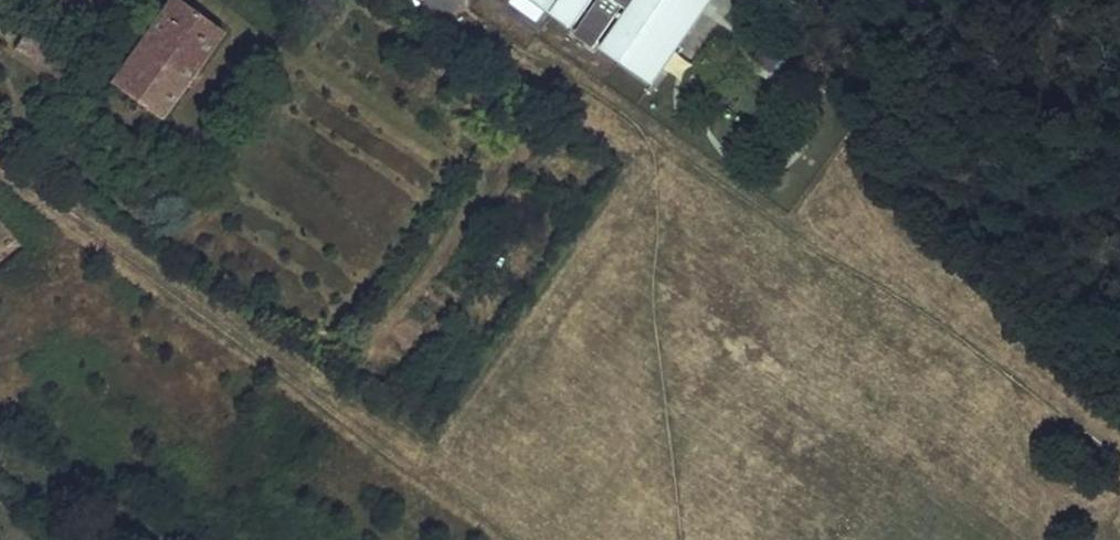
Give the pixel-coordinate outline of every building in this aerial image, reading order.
[(177,0),(170,0),(111,82),(161,120),(224,33),(177,0)] [(571,28),(591,0),(531,0),(571,28)] [(625,10),(598,48),(650,84),(658,73),(651,68),(671,40),(676,44),(682,36),(683,37),(690,27),(689,26),(694,19),(689,15),(699,0),(611,0),(625,10)] [(650,84),(652,85),(712,0),(699,0),(689,15),(694,19),(689,26),(690,27),(683,37),(682,36),(676,44),(671,40),(651,68),(658,73),(650,84)]
